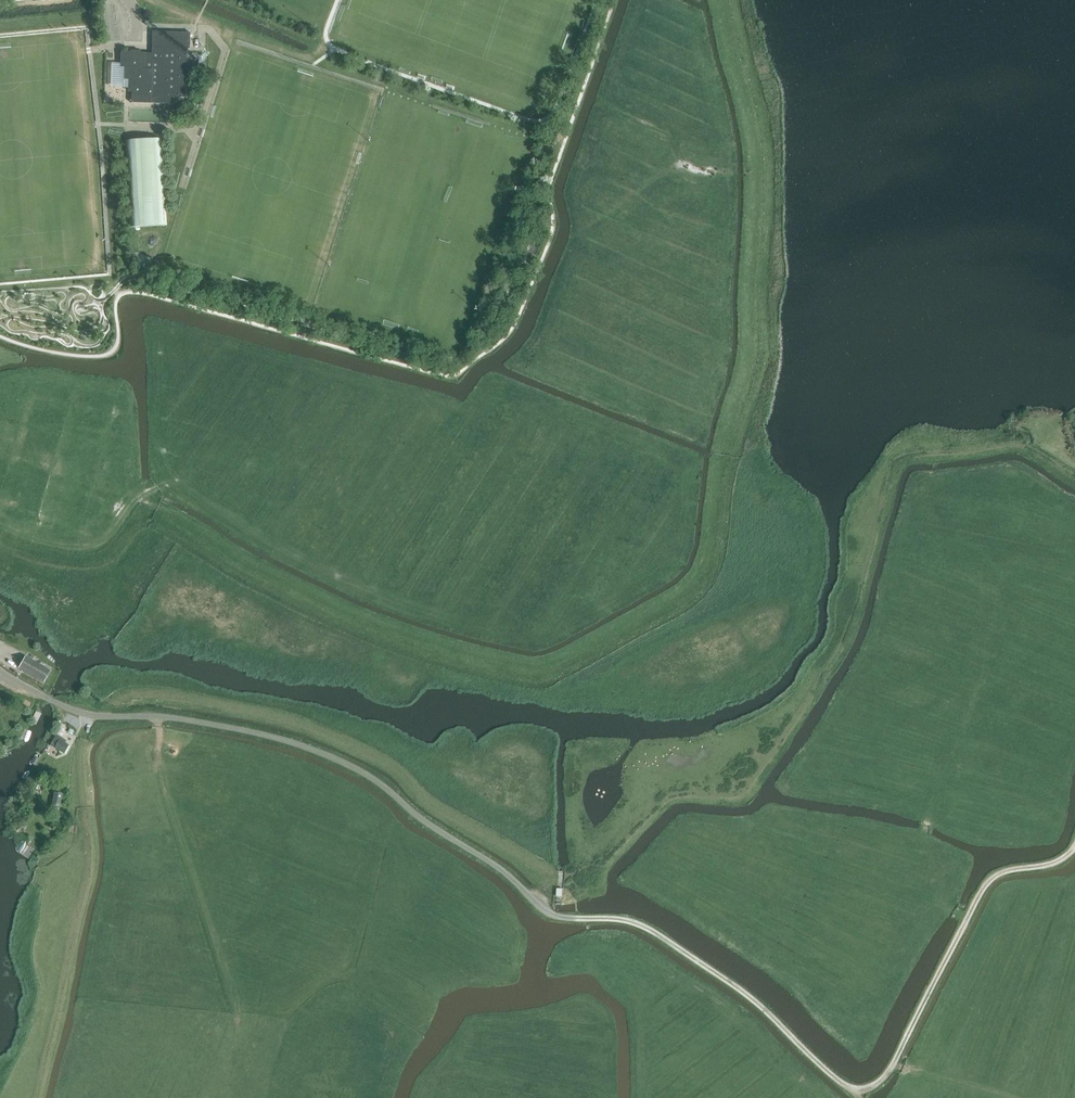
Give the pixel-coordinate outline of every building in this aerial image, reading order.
[(131,102),(172,104),(173,97),(185,97),(186,48),(189,49),(190,33),(152,32),(152,53),(140,53),(140,51),(130,51),(129,52),(121,52),(120,67),(124,67),(124,79),(128,79),(128,91),(132,91),(131,102)] [(130,227),(166,225),(161,138),(125,140),(130,227)] [(49,669),(24,655),(18,666),(43,680),(49,669)] [(54,747),(64,753),(68,745),(62,742),(63,739),(60,737),(55,734),(49,744),(54,747)] [(59,810),(61,793),(54,792),(52,809),(59,810)]
